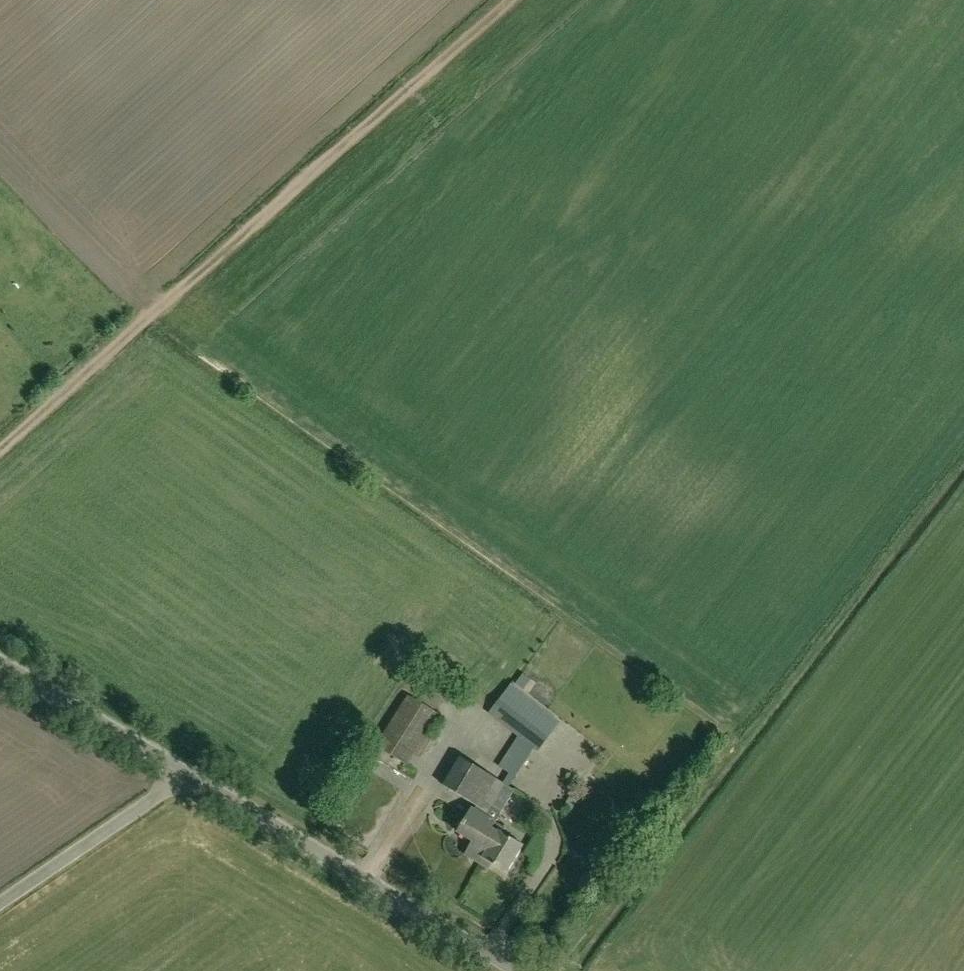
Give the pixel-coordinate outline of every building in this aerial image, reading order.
[(518,736),(533,716),(527,712),(531,706),(515,694),(511,699),(504,693),(489,713),(518,736)] [(406,763),(437,715),(408,697),(378,745),(406,763)] [(518,736),(500,766),(515,776),(533,748),(539,751),(554,732),(533,716),(518,736)] [(473,840),(465,853),(484,865),(488,860),(488,858),(484,856),(491,845),(483,841),(485,837),(489,839),(492,834),(489,832),(495,821),(514,788),(509,785),(502,781),(461,757),(444,786),(479,807),(477,810),(471,807),(457,831),(473,840)] [(506,828),(495,821),(489,832),(492,834),(489,839),(485,837),(483,841),(491,845),(484,856),(488,858),(488,860),(508,871),(524,844),(504,832),(506,828)]
